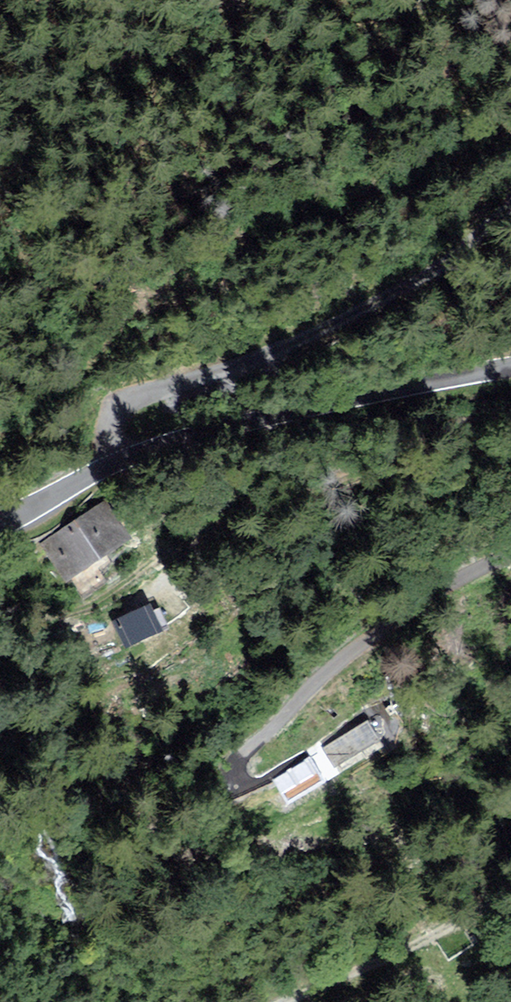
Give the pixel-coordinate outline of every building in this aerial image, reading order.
[(103,501),(36,543),(64,587),(131,544),(103,501)] [(150,597),(111,615),(128,651),(167,634),(150,597)] [(370,718),(323,740),(332,760),(379,737),(370,718)] [(274,775),(289,800),(325,778),(309,753),(274,775)]
